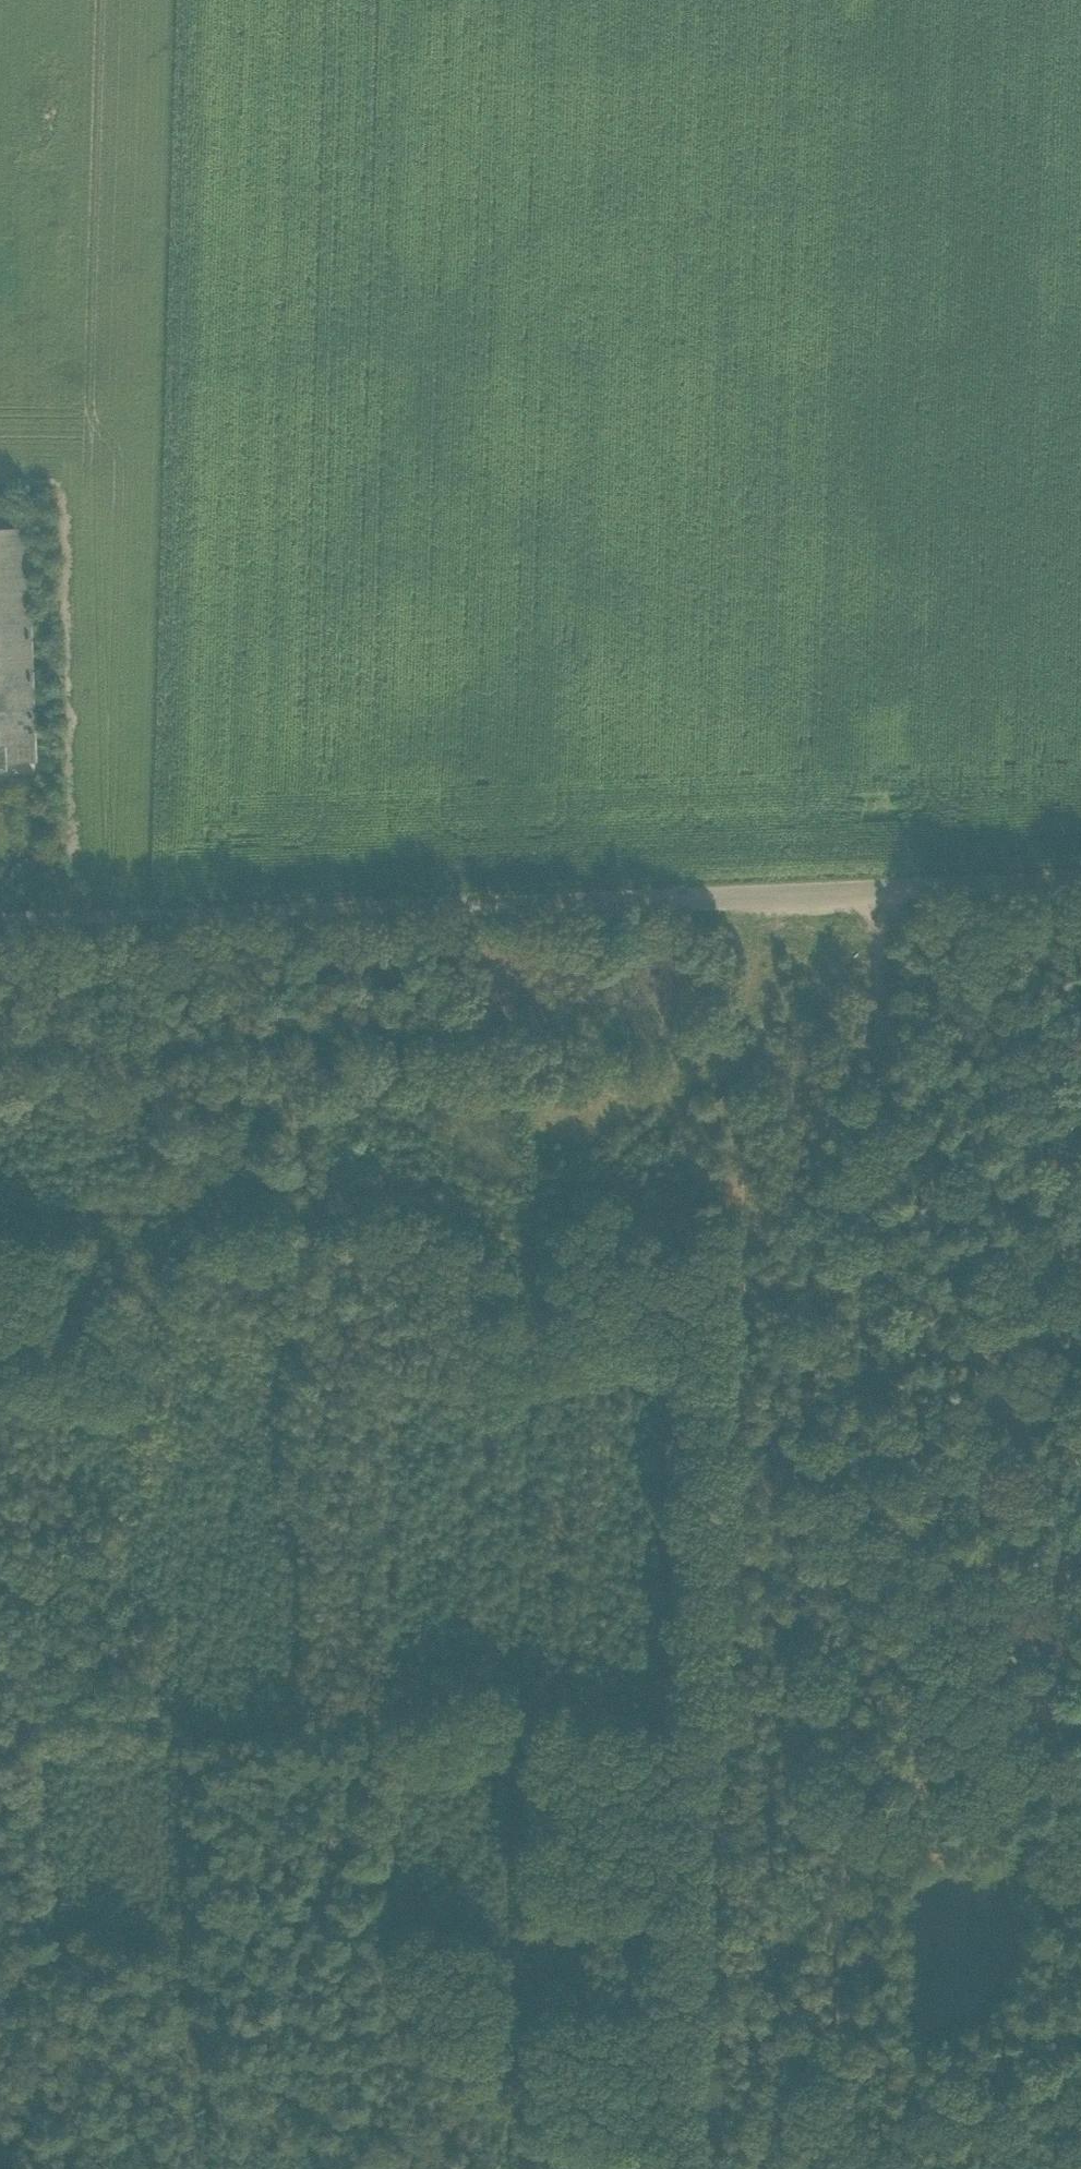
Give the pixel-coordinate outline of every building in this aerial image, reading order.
[(0,528),(0,763),(35,762),(26,527),(0,528)] [(278,1340),(281,1332),(273,1328),(270,1336),(278,1340)]
